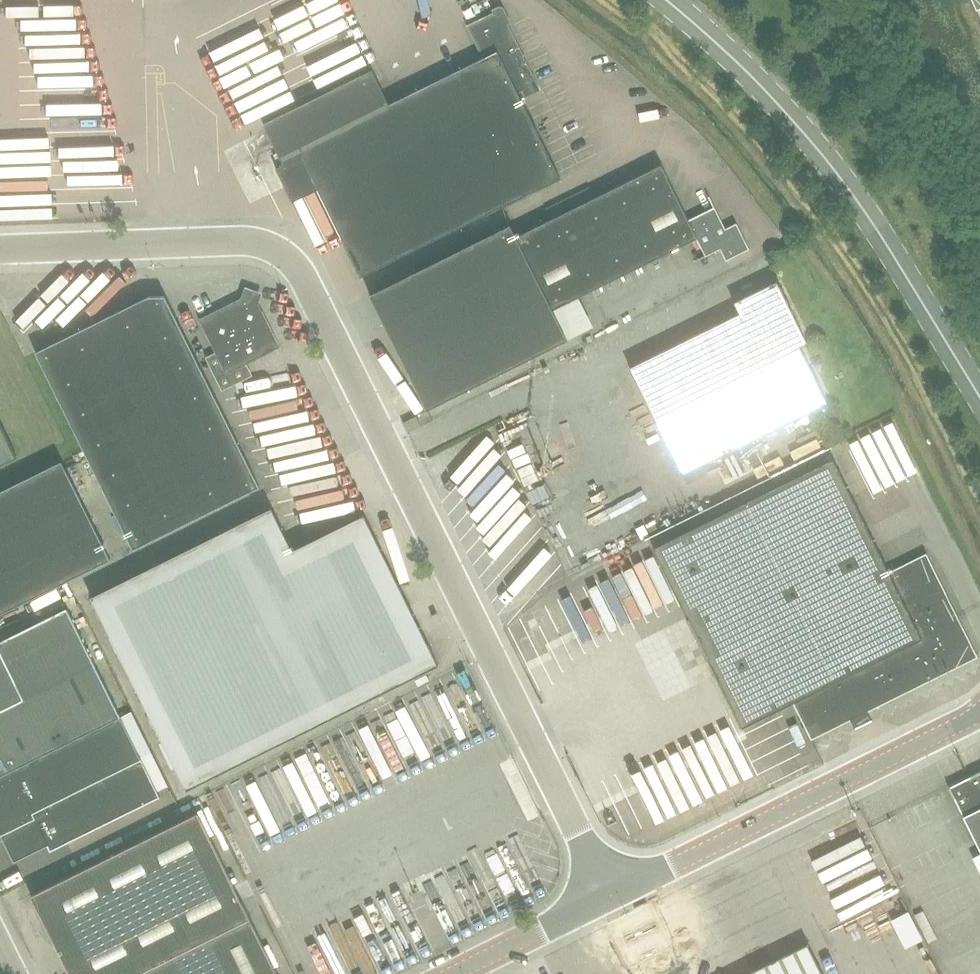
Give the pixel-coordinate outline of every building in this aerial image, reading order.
[(493,12),(467,25),(483,57),(389,104),(372,69),(264,122),(284,163),(276,167),(292,201),(318,188),(361,276),(560,178),(522,99),(541,89),(503,14),(496,18),(493,12)] [(567,339),(552,309),(697,238),(706,256),(720,248),(726,260),(749,248),(736,223),(725,228),(715,207),(689,220),(661,164),(516,236),(510,224),(370,294),(427,409),(567,339)] [(683,474),(828,403),(800,345),(807,341),(777,280),(734,301),(739,312),(629,366),(683,474)] [(249,374),(245,364),(280,347),(255,296),(249,294),(199,318),(216,354),(209,358),(223,387),(249,374)] [(133,549),(260,486),(165,295),(148,296),(35,352),(133,549)] [(408,431),(421,424),(416,415),(403,422),(408,431)] [(17,455),(0,421),(0,463),(17,455)] [(743,727),(778,708),(793,701),(811,739),(978,656),(926,552),(889,571),(833,458),(654,547),(743,727)] [(62,460),(0,491),(0,614),(111,558),(62,460)] [(187,789),(439,664),(364,514),(293,549),(272,507),(92,596),(187,789)] [(160,795),(158,790),(168,784),(132,711),(121,716),(68,608),(0,642),(0,834),(1,833),(14,860),(48,844),(51,849),(160,795)] [(652,657),(696,637),(689,621),(644,641),(652,657)] [(948,787),(979,851),(979,771),(948,787)] [(71,973),(278,973),(198,812),(31,895),(71,973)] [(807,942),(775,958),(743,973),(823,973),(807,942)]
